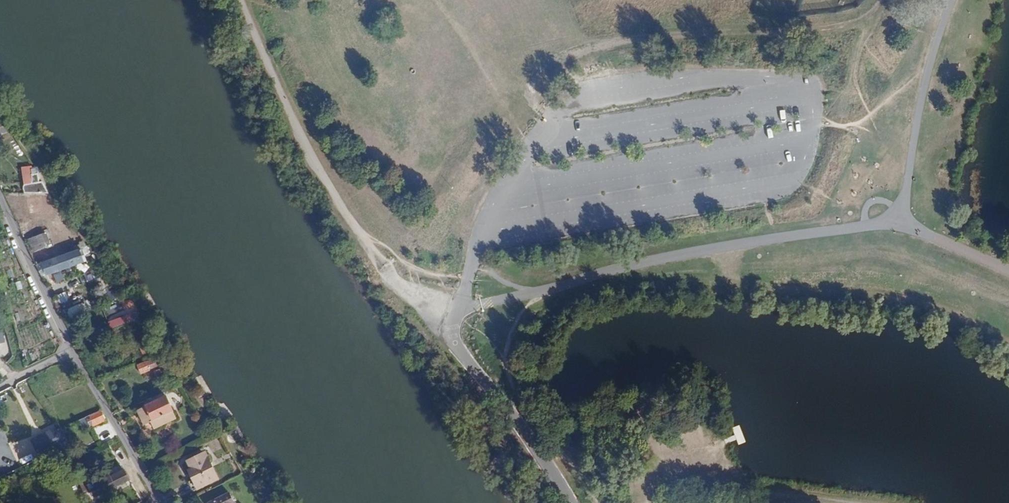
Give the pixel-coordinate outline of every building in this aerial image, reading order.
[(24,185),(24,193),(48,193),(41,182),(38,182),(37,174),(35,174),(35,170),(34,169),(30,169),(30,168),(20,168),(24,185)] [(41,235),(28,240),(33,251),(46,246),(41,235)] [(71,264),(69,257),(45,265),(47,273),(71,264)] [(131,299),(128,300),(125,301),(127,308),(131,307),(134,306),(131,299)] [(149,352),(146,344),(141,346),(144,355),(149,352)] [(146,363),(136,367),(139,374),(148,371),(148,369),(156,366),(154,361),(146,363)] [(147,414),(151,423),(173,412),(169,403),(167,404),(163,406),(160,400),(147,407),(149,413),(147,414)] [(101,410),(86,417),(90,427),(106,419),(101,410)] [(177,419),(174,412),(173,412),(151,423),(154,429),(177,419)] [(59,446),(69,441),(62,428),(54,432),(52,429),(40,435),(45,444),(35,449),(39,457),(60,447),(59,446)] [(31,440),(35,449),(45,444),(40,435),(31,440)] [(82,448),(74,452),(77,457),(85,453),(82,448)] [(188,483),(188,484),(214,471),(210,460),(207,461),(203,453),(187,461),(191,469),(189,470),(193,480),(188,483)] [(129,480),(123,470),(109,477),(103,472),(86,481),(93,496),(129,480)] [(214,471),(188,484),(192,492),(218,480),(214,471)] [(208,502),(233,502),(228,493),(208,502)]
